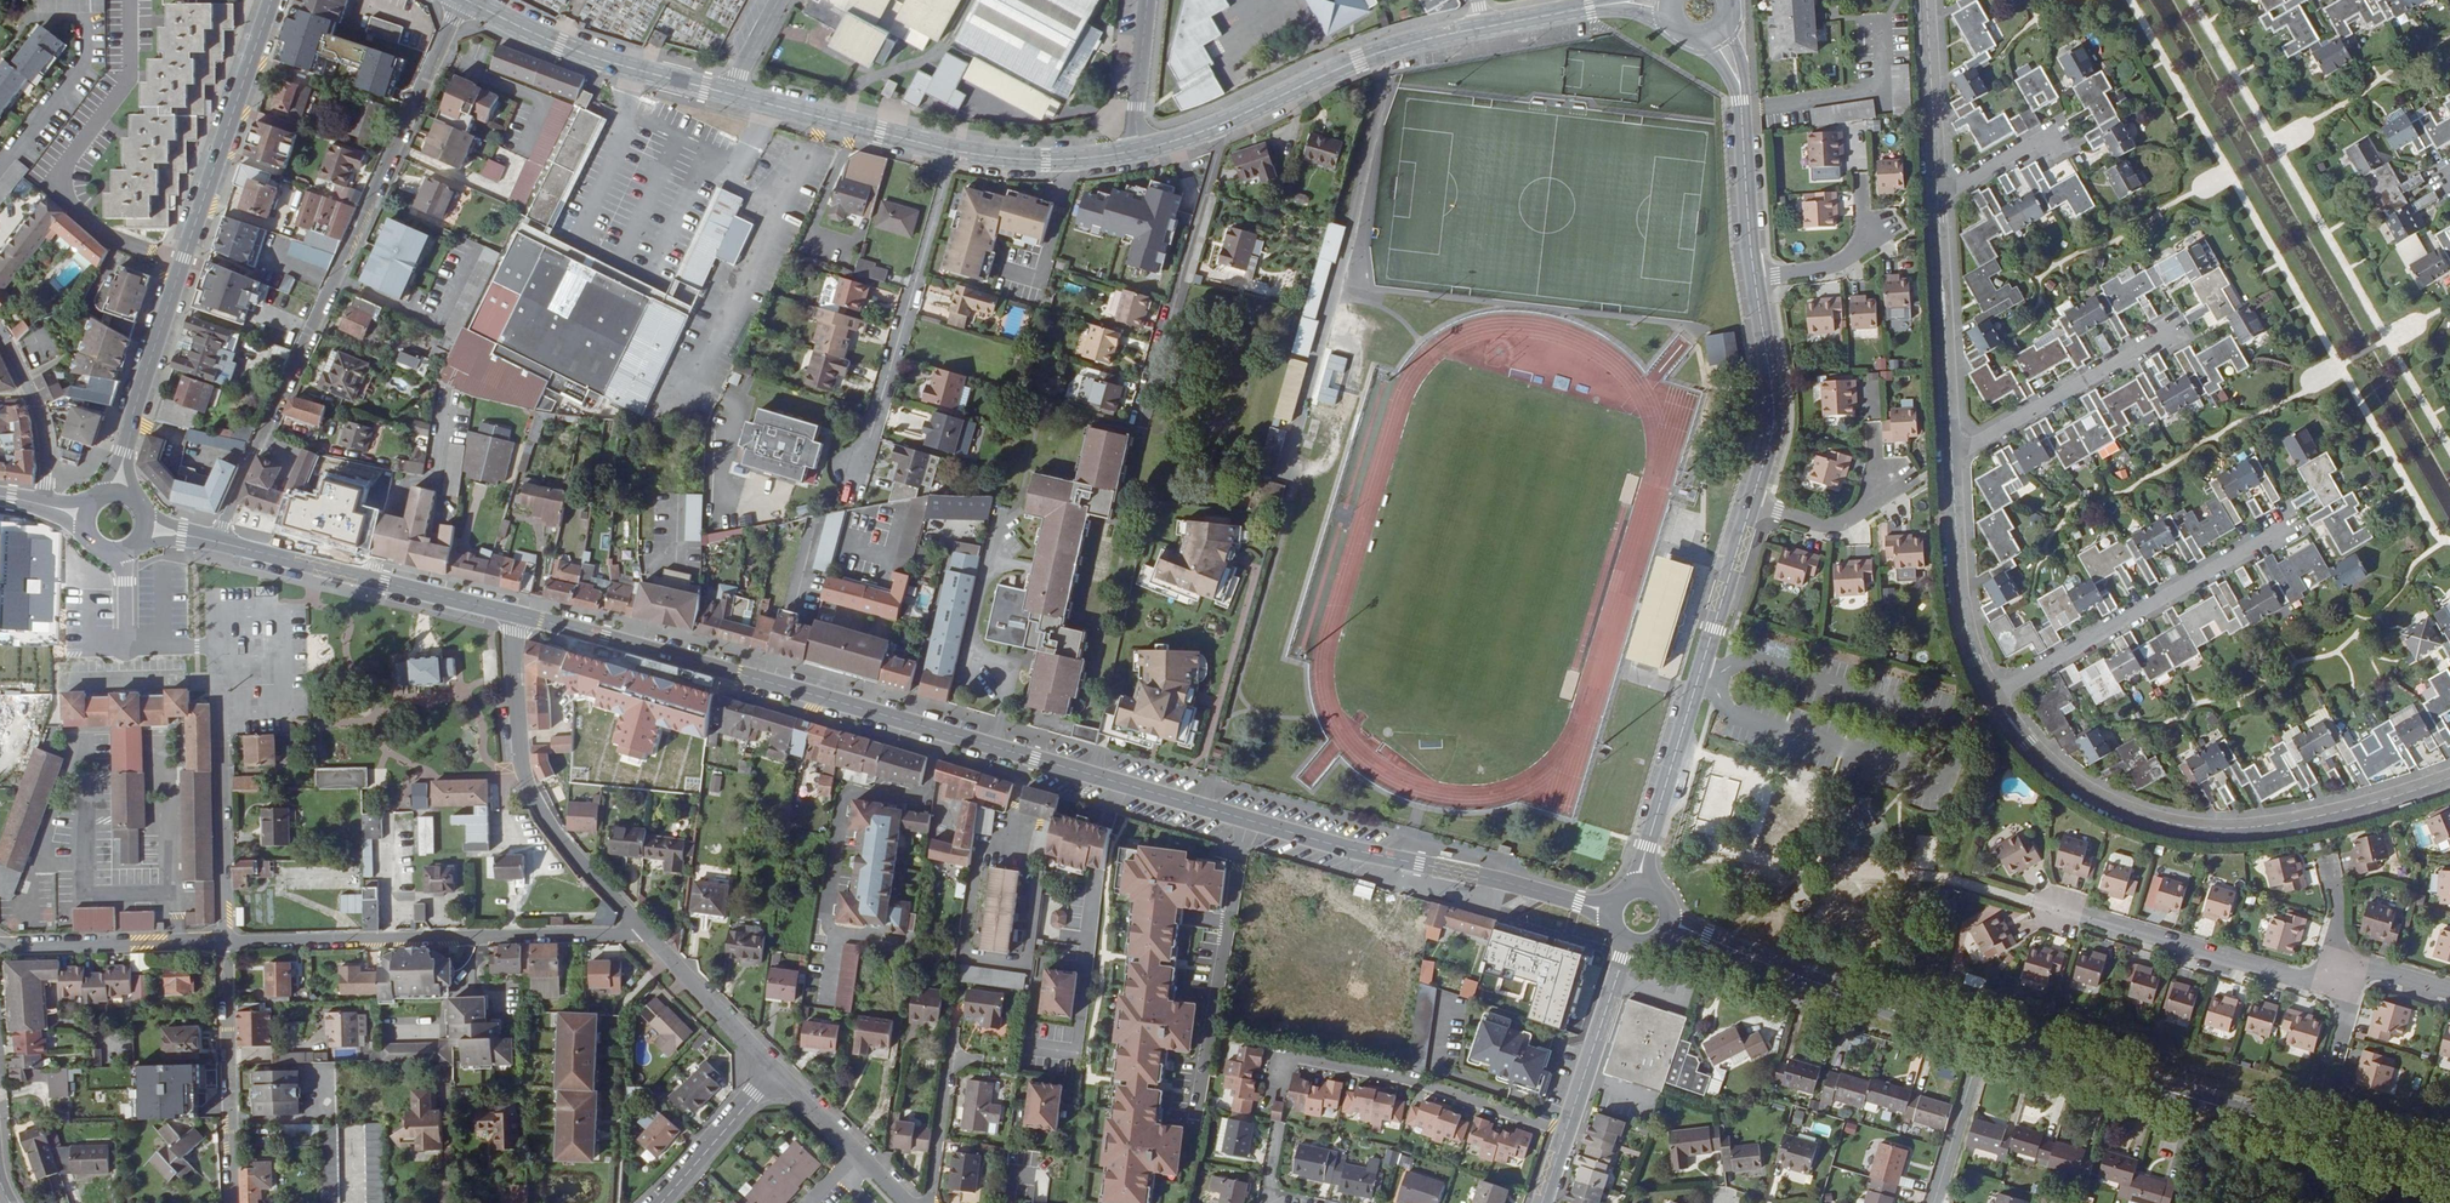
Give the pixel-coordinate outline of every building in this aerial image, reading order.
[(105,13),(105,0),(35,0),(35,13),(105,13)] [(315,16),(320,0),(296,0),(293,9),(315,16)] [(350,0),(320,0),(315,16),(341,25),(350,0)] [(806,12),(839,30),(832,44),(872,66),(876,60),(885,65),(897,43),(888,38),(892,32),(924,50),(931,37),(940,42),(963,0),(812,0),(806,12)] [(1103,0),(981,0),(959,40),(1068,101),(1105,35),(1089,26),(1103,0)] [(1181,84),(1185,91),(1175,96),(1184,112),(1193,109),(1201,106),(1209,102),(1216,99),(1227,94),(1214,73),(1211,67),(1215,64),(1204,47),(1223,35),(1212,17),(1231,6),(1227,0),(1186,0),(1168,63),(1181,84)] [(1314,13),(1317,12),(1318,14),(1316,16),(1326,34),(1328,32),(1330,35),(1348,25),(1346,22),(1349,20),(1350,23),(1368,13),(1366,10),(1378,4),(1376,0),(1306,0),(1314,13)] [(1428,14),(1452,0),(1420,0),(1428,14)] [(1775,16),(1771,16),(1772,35),(1777,35),(1777,54),(1797,53),(1817,51),(1815,14),(1811,14),(1811,8),(1814,8),(1814,0),(1775,0),(1775,16)] [(1962,10),(1978,1),(1979,0),(1961,0),(1957,2),(1962,10)] [(2287,4),(2283,6),(2287,13),(2275,20),(2271,13),(2269,14),(2260,19),(2268,32),(2274,28),(2277,33),(2288,27),(2296,41),(2284,48),(2290,59),(2310,47),(2321,41),(2301,5),(2310,0),(2294,0),(2287,4)] [(2269,14),(2271,13),(2283,6),(2287,4),(2285,0),(2260,0),(2269,14)] [(2389,22),(2382,11),(2375,15),(2368,4),(2375,0),(2343,0),(2324,11),(2342,40),(2342,42),(2354,35),(2347,23),(2360,15),(2366,26),(2372,22),(2375,29),(2389,22)] [(2382,11),(2376,0),(2375,0),(2368,4),(2375,15),(2382,11)] [(2407,0),(2376,0),(2382,11),(2389,22),(2412,9),(2407,0)] [(2412,9),(2426,0),(2407,0),(2412,9)] [(1966,64),(1970,72),(1976,69),(1992,59),(1988,52),(1997,46),(1985,25),(1990,22),(1978,1),(1962,10),(1953,15),(1977,57),(1966,64)] [(214,6),(197,6),(169,6),(169,29),(161,30),(161,54),(166,54),(166,61),(151,61),(151,70),(150,84),(143,84),(143,110),(149,110),(149,116),(133,117),(133,140),(125,140),(125,165),(131,165),(130,172),(114,172),(114,195),(107,195),(106,220),(125,220),(126,229),(168,228),(169,197),(179,196),(179,173),(187,173),(187,141),(198,141),(198,118),(205,118),(205,86),(216,86),(216,62),(224,62),(224,31),(234,31),(234,5),(214,6)] [(2287,13),(2283,6),(2271,13),(2275,20),(2287,13)] [(1387,17),(1380,19),(1383,28),(1389,26),(1387,17)] [(372,18),(367,34),(399,45),(404,28),(372,18)] [(35,84),(64,45),(52,35),(42,28),(13,67),(5,61),(0,67),(0,117),(29,79),(35,84)] [(334,44),(337,45),(328,73),(365,84),(377,44),(338,32),(334,44)] [(656,32),(650,44),(662,50),(665,43),(668,38),(656,32)] [(2325,49),(2321,41),(2310,47),(2326,75),(2353,60),(2342,42),(2342,40),(2325,49)] [(536,86),(543,64),(500,47),(492,69),(536,86)] [(2061,60),(2076,87),(2097,75),(2082,48),(2061,60)] [(928,92),(960,109),(968,94),(957,88),(971,63),(949,51),(935,76),(921,69),(905,99),(920,106),(928,92)] [(1063,104),(977,57),(966,76),(1044,118),(1046,114),(1055,118),(1063,104)] [(311,91),(316,76),(276,62),(271,77),(285,82),(277,109),(302,117),(311,91)] [(577,101),(582,90),(586,81),(543,64),(536,86),(577,101)] [(2042,67),(2017,82),(2032,109),(2035,113),(2043,108),(2036,96),(2045,91),(2051,103),(2059,98),(2042,67)] [(1912,116),(1910,68),(1892,69),(1893,81),(1895,118),(1909,116),(1912,116)] [(1976,69),(1970,72),(1955,81),(1963,97),(1952,104),(1960,119),(1978,109),(1974,102),(1990,93),(1976,69)] [(2068,120),(2073,129),(2094,117),(2101,127),(2118,117),(2105,93),(2113,89),(2103,72),(2097,75),(2076,87),(2075,88),(2087,110),(2068,120)] [(488,124),(499,98),(478,89),(479,87),(460,78),(440,122),(469,134),(476,119),(488,124)] [(883,93),(897,100),(900,93),(895,91),(899,84),(890,79),(883,93)] [(1089,94),(1106,96),(1108,88),(1090,85),(1089,94)] [(577,101),(575,107),(560,136),(544,168),(523,211),(521,214),(547,227),(601,119),(585,111),(593,96),(582,90),(577,101)] [(321,94),(311,91),(302,117),(309,119),(315,102),(318,103),(321,94)] [(372,144),(381,116),(385,118),(388,109),(360,99),(348,135),(372,144)] [(544,168),(560,136),(575,107),(559,101),(529,161),(544,168)] [(1875,103),(1812,110),(1814,128),(1867,122),(1877,120),(1875,103)] [(1960,119),(1953,123),(1958,131),(1968,125),(1983,150),(2016,132),(2018,137),(2027,132),(2018,117),(2010,121),(2005,114),(1993,121),(1995,124),(1991,126),(1980,108),(1978,109),(1960,119)] [(2032,109),(2026,112),(2035,128),(2041,124),(2035,113),(2032,109)] [(2026,112),(2018,117),(2027,132),(2035,128),(2026,112)] [(2438,124),(2431,112),(2419,119),(2425,128),(2433,144),(2437,149),(2449,142),(2449,118),(2438,124)] [(2433,144),(2425,128),(2417,132),(2407,114),(2384,127),(2396,149),(2412,140),(2418,153),(2433,144)] [(2118,117),(2101,127),(2087,135),(2095,151),(2107,144),(2116,159),(2136,148),(2118,117)] [(607,123),(601,119),(547,227),(543,236),(550,239),(607,123)] [(461,170),(476,138),(474,137),(469,134),(440,122),(433,135),(431,134),(422,153),(461,170)] [(1878,122),(1867,123),(1868,132),(1879,130),(1878,122)] [(250,146),(246,157),(286,171),(297,136),(257,123),(253,135),(250,146)] [(1822,143),(1810,144),(1811,170),(1840,168),(1839,153),(1844,153),(1843,133),(1822,135),(1822,143)] [(1337,169),(1344,146),(1312,136),(1305,160),(1337,169)] [(2367,139),(2348,150),(2364,177),(2383,166),(2367,139)] [(366,156),(332,145),(317,191),(337,197),(340,187),(346,189),(354,167),(362,170),(366,156)] [(1277,178),(1266,145),(1234,156),(1243,181),(1261,175),(1263,183),(1277,178)] [(848,212),(871,219),(888,159),(885,158),(861,151),(849,159),(845,179),(843,178),(835,209),(832,216),(834,220),(842,222),(846,220),(848,212)] [(498,183),(505,167),(489,160),(482,176),(498,183)] [(529,161),(528,160),(507,204),(523,211),(544,168),(529,161)] [(30,171),(19,161),(0,183),(0,207),(30,171)] [(2038,161),(2030,166),(2055,209),(2074,199),(2076,203),(2072,205),(2079,217),(2097,207),(2078,174),(2054,188),(2038,161)] [(1903,162),(1877,164),(1879,195),(1889,195),(1889,189),(1904,188),(1903,162)] [(2364,177),(2361,179),(2371,197),(2378,193),(2391,215),(2410,205),(2403,194),(2425,181),(2420,173),(2401,184),(2389,163),(2383,166),(2364,177)] [(2128,164),(2108,175),(2121,199),(2142,188),(2128,164)] [(2034,192),(2018,201),(2031,223),(2055,209),(2030,166),(2021,171),(2034,192)] [(1840,168),(1811,170),(1812,182),(1841,180),(1840,168)] [(2009,174),(2000,178),(2009,194),(2017,189),(2009,174)] [(458,192),(429,179),(415,209),(444,222),(458,192)] [(22,182),(15,194),(23,198),(29,186),(22,182)] [(243,209),(270,218),(279,191),(252,182),(243,209)] [(1169,245),(1166,244),(1173,220),(1176,221),(1182,198),(1174,195),(1176,189),(1161,184),(1160,188),(1152,185),(1151,191),(1138,188),(1138,190),(1136,197),(1127,195),(1115,191),(1114,197),(1100,193),(1099,198),(1098,202),(1086,198),(1078,225),(1094,230),(1095,226),(1104,229),(1103,232),(1104,233),(1127,239),(1128,236),(1137,238),(1129,267),(1158,275),(1161,265),(1157,264),(1161,253),(1166,255),(1169,245)] [(678,281),(721,189),(715,186),(673,279),(678,281)] [(1138,190),(1129,187),(1127,195),(1136,197),(1138,190)] [(310,188),(297,226),(297,227),(342,242),(351,224),(360,205),(345,200),(337,197),(317,191),(310,188)] [(364,195),(350,189),(345,200),(360,205),(364,195)] [(721,189),(678,281),(699,291),(742,198),(721,189)] [(1043,244),(1055,205),(1035,199),(1035,202),(1024,199),(1023,203),(1022,206),(1000,199),(968,189),(943,270),(980,281),(985,264),(988,265),(991,253),(993,254),(999,234),(1027,242),(1028,240),(1043,244)] [(2003,210),(1990,189),(1982,193),(2004,232),(2007,237),(2031,223),(2018,201),(2003,210)] [(1963,234),(1982,267),(1995,259),(1999,257),(1992,244),(1989,246),(1987,242),(2004,232),(1980,190),(1972,194),(1987,220),(1963,234)] [(2434,191),(2410,205),(2391,215),(2386,219),(2400,243),(2416,233),(2421,231),(2412,215),(2439,200),(2434,191)] [(1837,194),(1815,195),(1815,203),(1804,204),(1805,229),(1834,228),(1834,213),(1838,213),(1837,194)] [(1001,197),(1000,199),(1022,206),(1023,203),(1001,197)] [(49,199),(7,251),(25,265),(52,232),(65,214),(67,213),(49,199)] [(912,238),(919,213),(884,203),(877,228),(912,238)] [(100,269),(109,252),(65,214),(52,232),(100,269)] [(217,253),(229,220),(223,218),(212,251),(217,253)] [(267,231),(229,220),(217,253),(255,269),(267,231)] [(379,253),(420,272),(435,240),(395,221),(379,253)] [(336,256),(342,242),(297,227),(297,226),(284,222),(280,236),(291,240),(291,242),(322,252),(336,256)] [(1344,228),(1330,224),(1331,222),(1319,265),(1307,308),(1301,326),(1294,351),(1293,355),(1306,359),(1316,322),(1314,321),(1330,264),(1333,265),(1344,228)] [(516,223),(512,233),(652,300),(689,318),(692,310),(670,299),(664,296),(550,239),(516,223)] [(1076,230),(1102,238),(1104,233),(1103,232),(1104,229),(1095,226),(1094,230),(1078,225),(1076,230)] [(1222,265),(1247,272),(1257,236),(1232,229),(1222,265)] [(2446,231),(2437,236),(2449,258),(2449,238),(2446,231)] [(479,298),(458,342),(438,382),(477,398),(536,412),(556,373),(583,387),(603,398),(652,300),(512,233),(502,255),(479,298)] [(2428,254),(2416,233),(2400,243),(2396,245),(2421,287),(2448,271),(2436,250),(2428,254)] [(328,273),(336,256),(322,252),(292,242),(287,260),(328,273)] [(2196,243),(2147,271),(2157,289),(2165,284),(2165,285),(2186,274),(2191,283),(2212,271),(2196,243)] [(466,293),(479,298),(502,255),(488,248),(466,293)] [(0,260),(0,297),(4,291),(25,265),(7,251),(0,260)] [(420,272),(379,253),(365,284),(404,302),(420,272)] [(1995,259),(1982,267),(1964,277),(1983,312),(1974,318),(1978,325),(1998,314),(2001,312),(1997,305),(2010,298),(2014,305),(2024,298),(2018,287),(2011,291),(2007,285),(1997,291),(1989,277),(2002,270),(1995,259)] [(877,265),(859,260),(855,274),(873,279),(876,269),(877,265)] [(208,262),(190,318),(240,335),(261,342),(279,291),(208,262)] [(2228,316),(2243,307),(2220,266),(2212,271),(2191,283),(2203,305),(2185,316),(2189,324),(2211,312),(2217,322),(2228,316)] [(152,278),(121,267),(117,276),(122,278),(120,283),(116,282),(110,299),(115,301),(113,306),(108,304),(105,313),(137,324),(152,278)] [(876,269),(873,279),(892,285),(895,274),(876,269)] [(2106,294),(2118,315),(2139,303),(2150,322),(2158,317),(2146,295),(2157,289),(2147,271),(2124,284),(2118,275),(2101,285),(2106,294)] [(294,280),(295,281),(295,280),(287,276),(279,291),(287,295),(294,280)] [(1893,276),(1885,276),(1886,308),(1911,307),(1909,280),(1893,281),(1893,276)] [(678,281),(673,279),(668,290),(664,296),(670,299),(673,292),(678,281)] [(860,312),(865,296),(868,296),(871,287),(843,279),(840,288),(835,305),(841,307),(860,312)] [(1066,283),(1064,289),(1077,293),(1079,286),(1066,283)] [(835,305),(840,288),(828,285),(821,308),(826,310),(839,314),(841,307),(835,305)] [(995,315),(1000,298),(960,286),(952,313),(969,318),(972,309),(995,315)] [(11,300),(4,291),(0,297),(0,311),(11,300)] [(1155,299),(1130,292),(1121,322),(1147,329),(1155,299)] [(458,342),(479,298),(466,293),(444,336),(458,342)] [(2082,307),(2094,328),(2109,319),(2121,340),(2130,335),(2118,315),(2106,294),(2082,307)] [(363,340),(372,319),(379,322),(384,309),(357,297),(342,330),(363,340)] [(1861,297),(1851,297),(1852,329),(1877,327),(1876,301),(1861,302),(1861,297)] [(1843,320),(1842,299),(1822,299),(1822,304),(1808,304),(1809,333),(1835,332),(1835,320),(1843,320)] [(689,318),(652,300),(603,398),(599,404),(609,409),(603,420),(641,422),(663,372),(689,318)] [(2071,303),(2058,311),(2063,318),(2076,311),(2071,303)] [(2243,307),(2228,316),(2243,343),(2262,333),(2246,305),(2243,307)] [(2079,337),(2094,328),(2082,307),(2076,311),(2063,318),(2060,320),(2067,334),(2073,343),(2084,362),(2091,358),(2079,337)] [(849,339),(851,330),(858,332),(862,321),(839,314),(826,310),(822,322),(830,324),(827,334),(823,333),(817,352),(846,360),(851,340),(849,339)] [(2204,316),(2209,326),(2217,322),(2211,312),(2204,316)] [(102,322),(97,320),(84,357),(83,356),(76,375),(79,376),(111,381),(115,368),(121,370),(137,324),(105,313),(102,322)] [(952,313),(948,328),(964,332),(969,318),(952,313)] [(1974,370),(1988,362),(1990,361),(1985,353),(2003,343),(1993,325),(2002,320),(1998,314),(1968,331),(1977,347),(1965,354),(1974,370)] [(924,317),(923,320),(940,325),(941,322),(924,317)] [(190,318),(173,369),(230,388),(238,365),(231,363),(240,335),(232,332),(190,318)] [(30,330),(23,322),(12,332),(19,340),(30,330)] [(1097,326),(1088,358),(1114,365),(1119,346),(1122,347),(1126,334),(1097,326)] [(1739,332),(1707,337),(1711,366),(1743,360),(1739,332)] [(2039,350),(2060,338),(2056,332),(2035,344),(2039,350)] [(2067,334),(2060,338),(2065,348),(2073,343),(2067,334)] [(2104,335),(2095,340),(2104,355),(2112,350),(2104,335)] [(2183,350),(2195,370),(2203,366),(2211,381),(2203,385),(2207,392),(2209,395),(2222,388),(2218,382),(2223,379),(2218,369),(2232,360),(2239,373),(2250,367),(2232,335),(2196,355),(2191,345),(2183,350)] [(2035,344),(2013,357),(2026,378),(2028,382),(2071,358),(2077,370),(2085,365),(2084,362),(2073,343),(2065,348),(2060,338),(2039,350),(2035,344)] [(2173,383),(2185,404),(2207,392),(2203,385),(2195,370),(2183,350),(2176,354),(2188,375),(2173,383)] [(398,363),(418,371),(422,361),(402,352),(398,363)] [(816,352),(807,385),(834,393),(839,374),(847,376),(851,362),(846,360),(817,352),(816,352)] [(19,391),(0,353),(0,394),(19,391)] [(335,353),(326,374),(332,377),(340,355),(335,353)] [(2159,354),(2152,358),(2161,373),(2168,369),(2159,354)] [(320,389),(354,402),(369,366),(340,355),(332,377),(326,374),(320,389)] [(1307,365),(1291,361),(1289,369),(1282,392),(1277,411),(1275,419),(1291,424),(1307,365)] [(2028,382),(2026,378),(2018,382),(2012,371),(1993,381),(1992,377),(1995,375),(1988,362),(1974,370),(1969,373),(1989,406),(2013,393),(2019,403),(2035,394),(2028,382)] [(753,371),(736,366),(733,372),(751,377),(753,371)] [(2203,366),(2195,370),(2203,385),(2211,381),(2203,366)] [(928,387),(924,402),(956,411),(966,378),(938,370),(933,388),(928,387)] [(65,380),(66,374),(55,372),(36,380),(48,406),(66,397),(70,398),(73,387),(63,391),(58,380),(65,380)] [(1116,413),(1124,389),(1116,387),(1119,378),(1100,372),(1090,406),(1116,413)] [(2145,372),(2137,376),(2138,378),(2148,395),(2156,409),(2161,418),(2185,404),(2173,383),(2157,393),(2145,372)] [(118,382),(111,381),(79,376),(77,387),(73,387),(70,398),(109,406),(112,406),(120,383),(118,382)] [(215,389),(185,378),(177,403),(199,411),(206,413),(215,389)] [(2148,395),(2138,378),(2102,398),(2097,389),(2088,394),(2102,417),(2109,412),(2117,424),(2109,429),(2113,437),(2115,440),(2128,433),(2124,425),(2129,422),(2123,412),(2137,404),(2144,416),(2156,409),(2148,395)] [(1854,381),(1836,381),(1836,390),(1824,391),(1826,416),(1854,415),(1853,400),(1858,400),(1856,380),(1854,381)] [(580,394),(599,404),(603,398),(583,387),(580,394)] [(2220,405),(2229,400),(2223,390),(2214,396),(2220,405)] [(2081,418),(2072,423),(2090,455),(2115,440),(2113,437),(2109,429),(2102,417),(2088,394),(2081,398),(2096,424),(2087,429),(2081,418)] [(155,422),(195,431),(199,411),(177,403),(163,398),(155,422)] [(327,408),(295,398),(293,398),(285,416),(322,426),(327,408)] [(30,417),(28,409),(26,406),(23,400),(6,402),(6,408),(0,408),(0,430),(2,437),(16,437),(17,452),(35,451),(31,422),(30,417)] [(1891,419),(1883,419),(1883,420),(1884,441),(1904,440),(1904,435),(1918,434),(1917,406),(1890,408),(1891,419)] [(78,468),(86,444),(95,447),(105,419),(76,409),(66,439),(65,438),(61,451),(60,461),(78,468)] [(737,464),(805,483),(810,468),(818,470),(825,445),(817,443),(822,427),(762,410),(757,425),(749,423),(737,464)] [(545,422),(554,424),(557,416),(538,412),(528,443),(537,445),(539,445),(545,422)] [(2109,412),(2102,417),(2109,429),(2117,424),(2109,412)] [(956,455),(965,422),(946,416),(936,414),(933,425),(933,426),(936,426),(937,431),(936,433),(933,436),(930,435),(930,436),(926,447),(956,455)] [(581,425),(582,418),(562,416),(560,422),(581,425)] [(2046,417),(2038,422),(2048,438),(2065,469),(2090,455),(2072,423),(2063,428),(2069,439),(2061,444),(2046,417)] [(240,420),(231,440),(246,443),(250,444),(257,428),(240,420)] [(412,420),(411,433),(427,435),(428,421),(412,420)] [(2048,438),(2038,422),(2024,430),(2031,443),(2014,452),(2019,460),(2026,472),(2050,459),(2040,442),(2048,438)] [(341,446),(367,453),(374,430),(348,423),(341,446)] [(933,426),(933,425),(928,423),(924,434),(930,436),(930,435),(933,436),(936,433),(937,431),(936,426),(933,426)] [(513,432),(484,424),(481,435),(470,433),(468,447),(463,473),(472,475),(471,481),(480,483),(480,486),(491,489),(492,486),(501,489),(503,483),(509,485),(519,446),(510,444),(513,432)] [(1027,592),(999,586),(987,641),(1036,652),(1025,706),(1074,718),(1094,628),(1070,623),(1093,516),(1116,521),(1134,439),(1084,428),(1073,480),(1037,472),(1026,521),(1041,525),(1027,592)] [(2284,438),(2299,465),(2308,460),(2318,454),(2302,428),(2284,438)] [(1261,465),(1276,470),(1287,434),(1272,429),(1261,465)] [(231,440),(194,432),(190,431),(187,442),(244,454),(246,443),(231,440)] [(2,437),(3,441),(10,464),(7,482),(33,485),(37,467),(35,451),(17,452),(16,437),(2,437)] [(140,466),(173,503),(178,482),(160,462),(166,442),(150,437),(140,466)] [(7,482),(10,464),(3,441),(0,441),(0,481),(7,482)] [(537,445),(528,443),(519,471),(528,474),(537,445)] [(463,473),(468,447),(452,445),(445,496),(460,499),(463,473)] [(2012,465),(2019,460),(2014,452),(2010,445),(1995,453),(2001,465),(1976,479),(1995,513),(2004,507),(2013,502),(2006,489),(2003,491),(2001,487),(2018,477),(2012,465)] [(925,453),(899,446),(894,461),(903,464),(892,504),(913,501),(920,499),(922,490),(933,493),(943,458),(938,457),(932,455),(925,453)] [(2308,460),(2299,465),(2297,467),(2310,489),(2291,500),(2296,508),(2317,496),(2323,506),(2330,502),(2342,495),(2329,472),(2336,467),(2326,450),(2318,454),(2308,460)] [(305,499),(321,456),(305,451),(286,496),(271,491),(281,469),(259,458),(247,484),(233,524),(276,535),(291,495),(305,499)] [(1852,457),(1831,451),(1829,459),(1818,456),(1810,481),(1837,489),(1841,475),(1846,476),(1852,457)] [(2256,455),(2233,468),(2246,490),(2260,481),(2273,502),(2281,498),(2256,455)] [(305,499),(291,495),(276,535),(302,526),(313,530),(334,460),(321,456),(305,499)] [(374,549),(382,515),(393,472),(334,460),(313,530),(374,549)] [(193,486),(196,475),(197,471),(181,468),(178,482),(173,503),(218,513),(238,469),(222,462),(214,479),(209,490),(193,486)] [(423,478),(425,466),(406,462),(403,474),(423,478)] [(2233,468),(2210,482),(2217,496),(2234,525),(2243,520),(2230,498),(2246,490),(2233,468)] [(587,493),(595,494),(596,483),(598,475),(589,474),(587,493)] [(193,486),(209,490),(214,479),(196,475),(193,486)] [(570,480),(565,479),(562,491),(541,486),(537,485),(538,481),(525,478),(523,482),(526,483),(525,489),(523,494),(519,493),(518,493),(515,503),(536,508),(535,515),(546,517),(547,518),(547,520),(548,521),(547,527),(560,530),(568,495),(570,480)] [(596,483),(595,494),(594,499),(602,500),(605,485),(596,483)] [(372,558),(449,577),(452,557),(456,528),(445,526),(441,548),(425,544),(437,493),(415,488),(407,521),(382,515),(374,549),(372,558)] [(2323,506),(2306,517),(2310,524),(2320,518),(2340,553),(2372,535),(2365,524),(2352,532),(2345,518),(2355,512),(2352,506),(2359,502),(2352,490),(2342,495),(2347,502),(2334,509),(2330,502),(2323,506)] [(2347,502),(2342,495),(2330,502),(2334,509),(2347,502)] [(686,542),(702,542),(704,496),(688,496),(686,542)] [(2234,525),(2217,496),(2206,502),(2213,515),(2200,522),(2193,512),(2188,515),(2184,508),(2171,515),(2172,515),(2178,526),(2185,539),(2196,558),(2198,561),(2206,557),(2200,547),(2235,527),(2234,525)] [(928,514),(932,497),(920,499),(913,501),(893,573),(898,574),(892,595),(866,588),(859,610),(897,620),(928,514)] [(990,516),(993,499),(985,499),(932,497),(928,514),(990,516)] [(2255,497),(2247,501),(2256,517),(2264,513),(2255,497)] [(585,505),(580,537),(587,538),(592,506),(585,505)] [(2004,507),(1995,513),(1979,522),(2001,565),(1990,571),(1995,579),(2006,573),(2018,565),(2014,557),(2022,553),(2010,532),(2016,529),(2004,507)] [(804,530),(844,524),(847,512),(842,513),(838,514),(807,519),(805,528),(804,530)] [(0,513),(0,674),(53,673),(54,634),(12,634),(16,515),(0,513)] [(2178,526),(2172,515),(2149,529),(2160,549),(2175,540),(2189,562),(2196,558),(2185,539),(2178,526)] [(783,535),(805,528),(807,519),(802,520),(801,519),(781,525),(783,535)] [(506,540),(510,526),(511,522),(504,520),(499,538),(506,540)] [(1163,551),(1150,585),(1199,603),(1202,596),(1224,604),(1237,568),(1226,563),(1233,544),(1240,547),(1242,529),(1229,528),(1230,523),(1207,520),(1207,526),(1183,523),(1182,538),(1188,538),(1181,558),(1163,551)] [(750,528),(750,535),(769,532),(768,525),(750,528)] [(2160,549),(2149,529),(2126,542),(2134,556),(2150,584),(2158,580),(2145,557),(2160,549)] [(714,535),(715,544),(725,542),(725,539),(743,536),(743,530),(742,530),(740,530),(726,533),(719,534),(714,535)] [(1906,535),(1886,536),(1887,557),(1895,557),(1896,568),(1924,567),(1923,538),(1906,539),(1906,535)] [(703,546),(711,546),(711,536),(703,537),(703,546)] [(2124,562),(2134,556),(2126,542),(2124,538),(2100,552),(2095,543),(2078,554),(2092,578),(2095,583),(2117,570),(2128,590),(2136,585),(2124,562)] [(981,558),(983,548),(957,542),(955,552),(981,558)] [(2332,573),(2329,568),(2314,542),(2278,562),(2273,553),(2265,557),(2279,580),(2286,576),(2293,589),(2286,593),(2290,599),(2292,603),(2293,602),(2296,607),(2303,603),(2300,599),(2305,596),(2301,589),(2306,586),(2300,575),(2314,567),(2321,580),(2332,573)] [(480,559),(478,559),(476,555),(471,554),(468,555),(466,561),(452,557),(449,577),(486,586),(494,555),(494,553),(483,550),(480,559)] [(1799,554),(1783,550),(1775,576),(1803,585),(1806,574),(1814,576),(1820,556),(1801,551),(1799,554)] [(525,575),(534,577),(536,567),(537,556),(518,552),(515,560),(506,558),(494,555),(486,586),(499,589),(520,594),(525,575)] [(948,704),(981,558),(955,552),(928,665),(920,697),(948,704)] [(2356,552),(2329,568),(2332,573),(2340,586),(2367,571),(2356,552)] [(612,583),(611,582),(594,579),(596,567),(590,566),(592,555),(585,553),(583,567),(581,581),(580,586),(578,585),(572,606),(605,613),(606,608),(612,583)] [(2170,556),(2162,561),(2171,577),(2179,572),(2170,556)] [(2269,584),(2253,592),(2266,613),(2290,599),(2279,580),(2265,557),(2257,562),(2269,584)] [(1659,558),(1626,659),(1652,667),(1654,660),(1661,655),(1670,626),(1674,623),(1677,616),(1675,612),(1685,583),(1683,575),(1685,567),(1659,558)] [(1852,565),(1834,566),(1836,594),(1865,592),(1864,580),(1873,580),(1871,560),(1852,561),(1852,565)] [(578,585),(580,586),(581,581),(583,567),(557,562),(554,580),(549,579),(548,582),(544,600),(572,606),(578,585)] [(2243,565),(2235,569),(2245,585),(2252,581),(2243,565)] [(609,567),(611,582),(612,583),(606,608),(627,612),(627,618),(634,619),(638,600),(642,584),(638,584),(622,579),(619,566),(609,567)] [(663,579),(689,585),(691,575),(665,570),(663,579)] [(2019,597),(2006,573),(1995,579),(1985,584),(1993,600),(1981,607),(1989,622),(2006,612),(2003,607),(2019,597)] [(534,577),(525,575),(520,594),(531,597),(536,578),(534,577)] [(2293,589),(2286,576),(2279,580),(2286,593),(2293,589)] [(702,600),(702,587),(689,585),(663,579),(654,577),(652,586),(642,584),(638,600),(634,619),(659,625),(696,633),(701,614),(702,600)] [(859,610),(866,588),(829,578),(822,600),(859,610)] [(2092,578),(2068,592),(2080,612),(2096,604),(2103,615),(2119,606),(2110,591),(2102,595),(2095,583),(2092,578)] [(2266,613),(2253,592),(2239,601),(2226,580),(2219,584),(2238,616),(2244,626),(2266,613)] [(2179,614),(2187,627),(2197,646),(2208,640),(2201,627),(2214,619),(2221,630),(2226,626),(2230,634),(2244,626),(2238,616),(2230,620),(2222,608),(2230,604),(2219,584),(2217,581),(2208,585),(2214,595),(2179,614)] [(2044,627),(2054,644),(2061,639),(2056,630),(2063,626),(2057,615),(2065,610),(2071,621),(2081,615),(2080,612),(2068,592),(2063,584),(2038,598),(2040,601),(2052,623),(2044,627)] [(738,598),(725,594),(723,604),(702,600),(701,614),(696,633),(720,640),(725,620),(731,622),(738,598)] [(752,649),(757,630),(743,626),(746,612),(748,613),(750,601),(738,598),(731,622),(725,620),(720,640),(752,649)] [(764,600),(763,603),(761,617),(757,630),(752,649),(769,654),(778,621),(767,618),(771,601),(764,600)] [(2167,630),(2158,636),(2176,666),(2201,652),(2197,646),(2187,627),(2179,614),(2174,605),(2166,610),(2181,636),(2173,641),(2167,630)] [(788,637),(796,611),(782,607),(778,621),(769,654),(803,663),(812,629),(798,625),(794,638),(788,637)] [(2434,615),(2449,641),(2449,617),(2445,609),(2434,615)] [(2032,641),(2038,652),(2054,644),(2044,627),(2037,631),(2030,620),(2012,630),(2010,627),(2013,625),(2006,612),(1989,622),(1988,623),(2006,656),(2032,641)] [(2444,632),(2437,637),(2428,622),(2404,635),(2419,659),(2442,645),(2449,659),(2449,641),(2444,632)] [(805,664),(842,674),(853,633),(816,623),(814,630),(805,664)] [(2131,630),(2123,634),(2143,667),(2151,681),(2176,666),(2158,636),(2149,641),(2155,651),(2147,656),(2131,630)] [(842,674),(879,685),(890,645),(853,633),(842,674)] [(2143,667),(2123,634),(2115,639),(2123,652),(2106,661),(2118,681),(2143,667)] [(550,682),(549,680),(548,676),(543,674),(545,645),(531,641),(528,667),(529,708),(531,731),(553,729),(550,682)] [(565,682),(573,653),(545,645),(543,674),(548,676),(549,680),(556,681),(565,682)] [(893,658),(896,647),(890,645),(879,685),(910,693),(918,665),(893,658)] [(1116,722),(1167,733),(1168,725),(1192,730),(1200,693),(1188,690),(1192,669),(1200,670),(1201,652),(1189,651),(1189,646),(1166,645),(1166,650),(1142,648),(1141,663),(1147,662),(1141,690),(1124,686),(1119,707),(1106,704),(1103,719),(1116,722)] [(612,694),(614,666),(573,653),(565,682),(570,683),(612,694)] [(2074,663),(2066,668),(2076,684),(2083,680),(2098,704),(2123,690),(2118,681),(2106,661),(2104,658),(2095,663),(2101,674),(2093,679),(2086,668),(2079,672),(2074,663)] [(444,685),(444,680),(455,679),(454,661),(443,662),(442,659),(410,661),(410,664),(398,665),(399,686),(411,685),(412,688),(444,685)] [(2076,684),(2066,668),(2050,677),(2057,688),(2032,703),(2052,735),(2053,735),(2070,725),(2063,712),(2059,714),(2057,710),(2075,699),(2068,688),(2076,684)] [(2423,706),(2435,726),(2445,743),(2447,747),(2449,745),(2449,734),(2441,718),(2449,713),(2449,678),(2446,671),(2428,682),(2435,694),(2439,692),(2441,696),(2423,706)] [(650,677),(643,701),(686,714),(693,689),(650,677)] [(704,692),(701,710),(692,745),(708,747),(710,731),(714,695),(704,692)] [(189,706),(188,693),(167,693),(167,697),(143,698),(143,695),(122,695),(112,695),(112,699),(88,700),(88,695),(65,696),(66,728),(113,726),(143,726),(170,725),(170,717),(189,717),(189,706)] [(188,693),(189,706),(189,717),(190,773),(212,773),(212,736),(212,706),(210,706),(210,698),(206,693),(188,693)] [(756,708),(718,696),(716,719),(722,719),(720,732),(750,740),(753,728),(756,708)] [(774,734),(768,757),(786,762),(789,753),(798,720),(756,708),(753,728),(774,734)] [(2327,710),(2303,724),(2308,732),(2332,718),(2327,710)] [(2445,743),(2435,726),(2427,731),(2418,715),(2394,729),(2395,730),(2402,744),(2406,749),(2422,740),(2429,752),(2445,743)] [(2308,732),(2307,733),(2319,754),(2335,745),(2347,766),(2356,760),(2349,748),(2332,718),(2308,732)] [(789,753),(804,758),(807,745),(813,725),(798,720),(789,753)] [(2361,742),(2349,748),(2356,760),(2368,780),(2404,761),(2409,770),(2415,766),(2406,749),(2402,744),(2397,747),(2389,734),(2395,730),(2394,729),(2389,720),(2376,727),(2380,734),(2375,737),(2381,747),(2368,755),(2361,742)] [(1072,740),(1097,747),(1100,730),(1077,723),(1072,740)] [(813,725),(807,745),(811,746),(807,759),(818,762),(828,729),(813,725)] [(2075,732),(2070,725),(2053,735),(2058,742),(2075,732)] [(2282,741),(2284,745),(2306,734),(2301,725),(2280,736),(2282,741)] [(144,774),(143,726),(113,726),(114,775),(144,774)] [(836,766),(842,733),(828,729),(818,762),(826,764),(823,776),(834,778),(836,766)] [(2079,739),(2075,732),(2058,742),(2062,749),(2065,747),(2070,755),(2081,748),(2091,764),(2110,752),(2097,729),(2079,739)] [(2395,730),(2389,734),(2397,747),(2402,744),(2395,730)] [(718,733),(710,731),(708,747),(716,749),(718,733)] [(881,744),(882,739),(854,731),(853,736),(881,744)] [(842,733),(836,766),(847,769),(847,780),(867,786),(870,775),(873,776),(881,744),(853,736),(842,733)] [(2319,754),(2307,733),(2306,734),(2284,745),(2288,751),(2296,764),(2309,788),(2316,783),(2304,762),(2319,754)] [(2374,735),(2361,742),(2368,755),(2381,747),(2375,737),(2374,735)] [(252,766),(277,765),(275,736),(247,737),(248,766),(252,766)] [(553,754),(569,753),(570,738),(553,739),(553,746),(553,754)] [(2102,772),(2107,780),(2126,769),(2139,791),(2167,775),(2157,758),(2149,762),(2136,739),(2117,749),(2123,759),(2102,772)] [(2226,740),(2202,754),(2213,774),(2229,766),(2241,787),(2250,782),(2243,770),(2226,740)] [(2254,764),(2243,770),(2250,782),(2261,801),(2297,781),(2302,791),(2309,788),(2296,764),(2289,768),(2282,755),(2288,751),(2284,745),(2282,741),(2270,748),(2274,755),(2269,758),(2275,769),(2261,777),(2254,764)] [(873,776),(887,780),(895,749),(881,744),(873,776)] [(533,756),(552,754),(553,754),(553,746),(532,747),(533,756)] [(920,787),(927,758),(895,749),(887,780),(891,781),(912,786),(912,785),(920,787)] [(52,757),(37,751),(23,789),(52,789),(52,757)] [(2296,764),(2288,751),(2282,755),(2289,768),(2296,764)] [(552,765),(552,754),(533,756),(534,766),(534,767),(552,765)] [(2204,808),(2210,804),(2199,783),(2213,774),(2202,754),(2180,766),(2204,808)] [(23,789),(22,789),(0,853),(0,863),(23,872),(64,761),(52,757),(52,789),(23,789)] [(741,761),(739,774),(751,775),(754,763),(741,761)] [(976,831),(979,805),(975,804),(983,775),(941,762),(938,782),(950,785),(947,797),(966,802),(956,844),(941,840),(940,842),(934,841),(931,860),(952,864),(970,868),(976,831)] [(369,779),(368,769),(327,769),(316,769),(317,790),(364,788),(369,789),(369,779)] [(2333,769),(2325,774),(2334,789),(2342,785),(2333,769)] [(190,773),(183,774),(185,882),(197,882),(197,894),(214,894),(212,773),(190,773)] [(139,828),(145,828),(144,774),(114,775),(115,828),(116,828),(139,828)] [(710,774),(708,791),(719,793),(721,775),(710,774)] [(891,781),(887,780),(873,776),(870,775),(867,786),(876,782),(890,786),(891,781)] [(1015,784),(983,775),(975,804),(979,805),(983,806),(985,800),(1008,807),(1015,784)] [(833,788),(834,778),(823,776),(822,776),(819,796),(831,797),(833,788)] [(260,791),(260,778),(252,778),(235,779),(235,792),(260,791)] [(488,805),(487,782),(435,784),(435,806),(477,805),(487,805),(488,805)] [(2225,786),(2217,791),(2226,806),(2234,802),(2225,786)] [(1055,822),(1055,819),(1056,819),(1057,814),(1062,798),(1027,788),(1022,813),(1047,819),(1044,833),(1035,831),(1030,856),(1047,860),(1048,854),(1055,822)] [(428,810),(428,790),(414,790),(414,811),(428,810)] [(907,932),(915,933),(918,915),(910,914),(912,904),(891,901),(902,829),(930,833),(932,816),(883,810),(884,806),(855,802),(851,831),(861,833),(853,896),(843,894),(839,923),(867,927),(867,924),(887,927),(886,933),(907,936),(907,932)] [(568,830),(598,832),(600,805),(570,804),(568,830)] [(487,805),(477,805),(477,815),(453,816),(453,825),(466,825),(466,852),(488,852),(488,816),(487,816),(488,812),(487,805)] [(2436,813),(2437,816),(2449,811),(2449,807),(2436,813)] [(290,820),(290,811),(289,809),(264,810),(265,848),(290,847),(290,820)] [(2429,820),(2438,843),(2449,839),(2449,841),(2449,811),(2437,816),(2436,813),(2431,815),(2432,818),(2429,820)] [(362,815),(363,840),(382,840),(382,814),(362,815)] [(418,854),(433,854),(432,815),(417,816),(418,854)] [(1096,853),(1104,827),(1067,817),(1066,821),(1056,819),(1055,819),(1055,822),(1048,854),(1062,858),(1060,864),(1062,864),(1086,872),(1088,872),(1089,867),(1093,852),(1096,853)] [(645,858),(647,836),(648,831),(613,827),(610,854),(645,858)] [(1111,836),(1113,830),(1107,829),(1104,827),(1096,853),(1093,852),(1089,867),(1098,869),(1106,872),(1107,870),(1107,866),(1108,858),(1109,853),(1109,847),(1111,836)] [(117,839),(122,839),(122,864),(140,864),(139,828),(116,828),(117,839)] [(2382,834),(2354,840),(2357,848),(2358,854),(2353,855),(2358,874),(2378,869),(2377,861),(2388,858),(2382,834)] [(695,843),(647,836),(645,858),(668,860),(666,873),(682,874),(685,857),(693,858),(695,843)] [(2018,836),(1995,849),(2008,873),(2016,869),(2022,866),(2024,870),(2041,861),(2031,842),(2024,846),(2018,836)] [(2088,845),(2064,838),(2056,865),(2064,867),(2070,869),(2069,874),(2087,879),(2093,858),(2085,855),(2088,845)] [(1129,846),(1129,849),(1169,854),(1168,859),(1190,862),(1191,854),(1129,846)] [(1501,846),(1499,853),(1511,856),(1512,849),(1501,846)] [(1122,848),(1117,890),(1129,891),(1129,894),(1140,895),(1137,922),(1134,921),(1131,945),(1134,945),(1132,964),(1134,964),(1133,976),(1130,976),(1127,1000),(1126,1012),(1128,1012),(1127,1024),(1124,1024),(1122,1041),(1118,1073),(1121,1073),(1119,1087),(1122,1087),(1120,1099),(1118,1099),(1115,1123),(1113,1135),(1116,1135),(1115,1148),(1112,1147),(1109,1164),(1105,1196),(1108,1197),(1107,1202),(1126,1202),(1126,1200),(1130,1201),(1130,1202),(1151,1202),(1153,1189),(1150,1189),(1152,1172),(1167,1174),(1167,1171),(1179,1173),(1181,1154),(1172,1153),(1173,1149),(1181,1150),(1184,1132),(1172,1130),(1172,1128),(1158,1126),(1160,1109),(1163,1110),(1165,1092),(1163,1092),(1166,1066),(1163,1066),(1165,1049),(1179,1051),(1180,1048),(1191,1050),(1194,1031),(1185,1030),(1186,1026),(1194,1027),(1196,1009),(1184,1007),(1185,1005),(1171,1003),(1173,987),(1176,987),(1178,970),(1172,969),(1175,948),(1178,948),(1180,926),(1178,926),(1180,908),(1195,910),(1195,907),(1223,911),(1228,869),(1207,867),(1208,864),(1190,862),(1168,859),(1169,854),(1129,849),(1122,848)] [(2109,863),(2107,863),(2100,888),(2109,891),(2115,893),(2114,897),(2123,900),(2125,893),(2129,880),(2132,870),(2131,870),(2133,862),(2131,858),(2114,853),(2111,855),(2109,863)] [(2293,853),(2265,860),(2271,886),(2282,883),(2285,891),(2306,885),(2301,867),(2297,868),(2295,862),(2293,853)] [(526,879),(525,857),(496,858),(497,859),(497,878),(498,880),(526,879)] [(497,878),(497,859),(489,859),(490,878),(497,878)] [(275,878),(275,861),(255,862),(255,875),(255,878),(275,878)] [(255,862),(235,862),(235,890),(249,889),(249,875),(255,875),(255,862)] [(12,902),(23,872),(0,863),(0,897),(12,902)] [(951,870),(970,874),(970,868),(952,864),(951,870)] [(1062,864),(1061,868),(1085,876),(1086,872),(1062,864)] [(817,885),(818,869),(809,868),(807,884),(817,885)] [(1021,873),(994,869),(989,904),(1016,908),(1021,873)] [(454,894),(454,870),(425,871),(426,894),(454,894)] [(2440,871),(2438,896),(2441,896),(2441,905),(2449,905),(2449,871),(2440,871)] [(584,892),(591,888),(584,878),(581,880),(577,883),(584,892)] [(2188,886),(2164,879),(2163,883),(2156,906),(2155,910),(2163,912),(2165,907),(2171,909),(2180,912),(2188,886)] [(2129,880),(2125,893),(2133,895),(2137,882),(2129,880)] [(2156,906),(2163,883),(2156,881),(2149,904),(2156,906)] [(692,917),(725,922),(729,887),(697,883),(692,917)] [(2236,894),(2212,887),(2203,918),(2212,920),(2214,915),(2220,917),(2228,920),(2236,894)] [(380,889),(365,889),(366,932),(380,932),(380,889)] [(215,924),(214,894),(197,894),(198,914),(187,914),(187,925),(215,924)] [(1434,903),(1424,900),(1420,911),(1426,912),(1424,916),(1429,918),(1434,903)] [(614,927),(618,915),(604,901),(593,927),(614,927)] [(1446,928),(1491,940),(1497,922),(1434,903),(1429,918),(1427,925),(1429,926),(1445,930),(1446,928)] [(2396,911),(2369,903),(2361,930),(2371,933),(2377,935),(2376,940),(2395,946),(2401,925),(2393,922),(2396,911)] [(1010,955),(1016,908),(989,904),(982,951),(1010,955)] [(426,905),(416,905),(416,923),(426,923),(426,905)] [(116,932),(116,909),(74,910),(74,933),(116,932)] [(1067,913),(1058,912),(1056,915),(1054,925),(1056,928),(1064,929),(1068,927),(1069,917),(1066,917),(1067,913)] [(156,931),(155,913),(122,913),(122,932),(156,931)] [(2307,919),(2287,914),(2284,922),(2274,919),(2265,946),(2292,954),(2295,943),(2297,937),(2302,938),(2307,919)] [(1997,915),(1972,929),(1984,952),(1994,947),(1998,954),(2017,944),(2008,927),(2004,929),(2001,923),(1997,915)] [(564,928),(564,918),(552,918),(552,928),(564,928)] [(1497,922),(1491,940),(1522,949),(1527,931),(1497,922)] [(681,953),(684,929),(665,936),(681,953)] [(2443,929),(2435,958),(2449,962),(2449,931),(2443,929)] [(762,962),(766,937),(730,932),(726,957),(762,962)] [(1599,972),(1605,954),(1546,936),(1540,955),(1599,972)] [(560,978),(559,945),(543,945),(522,946),(523,972),(524,988),(533,988),(533,978),(560,978)] [(845,945),(836,1012),(853,1014),(862,947),(845,945)] [(496,956),(493,956),(494,973),(523,972),(522,946),(496,946),(496,956)] [(452,964),(445,964),(445,960),(438,953),(436,956),(435,949),(428,949),(428,959),(422,959),(421,960),(421,962),(414,962),(414,949),(407,949),(406,956),(404,953),(397,961),(397,973),(381,973),(382,993),(381,1002),(397,1002),(397,997),(443,997),(443,988),(452,988),(452,964)] [(2040,952),(2032,950),(2024,977),(2048,984),(2051,973),(2060,975),(2066,955),(2047,950),(2046,954),(2040,952)] [(132,970),(155,970),(154,953),(132,954),(132,966),(132,970)] [(2090,957),(2081,954),(2073,980),(2098,987),(2107,957),(2097,954),(2095,959),(2090,957)] [(1517,962),(1501,958),(1494,982),(1520,990),(1528,962),(1518,960),(1517,962)] [(1418,981),(1430,984),(1435,962),(1424,959),(1418,981)] [(61,979),(61,972),(61,968),(60,961),(9,962),(10,1031),(13,1031),(40,1030),(44,1030),(43,979),(61,979)] [(613,993),(623,993),(622,961),(591,961),(592,988),(613,987),(613,993)] [(269,998),(291,997),(293,997),(292,963),(268,964),(269,998)] [(133,993),(132,977),(132,970),(132,966),(123,966),(123,970),(108,971),(108,973),(109,998),(124,997),(124,994),(133,993)] [(342,994),(382,993),(381,973),(361,973),(361,966),(341,967),(342,994)] [(954,982),(1024,992),(1026,975),(956,966),(956,970),(954,982)] [(2148,968),(2138,966),(2129,996),(2154,1004),(2161,978),(2152,975),(2146,973),(2148,968)] [(85,995),(85,977),(85,974),(85,967),(75,968),(75,971),(61,972),(61,979),(61,998),(76,998),(76,995),(85,995)] [(771,969),(768,997),(796,1001),(799,973),(771,969)] [(192,994),(191,979),(191,970),(167,970),(168,995),(192,994)] [(1073,1014),(1078,979),(1065,977),(1066,973),(1048,971),(1042,1015),(1058,1017),(1059,1012),(1073,1014)] [(109,998),(108,973),(100,973),(99,977),(85,977),(85,995),(86,1005),(100,1004),(100,1001),(109,1001),(109,998)] [(148,1001),(147,976),(132,977),(133,993),(133,1002),(148,1001)] [(533,978),(533,988),(533,999),(560,999),(560,978),(533,978)] [(1465,981),(1461,997),(1474,1001),(1479,985),(1465,981)] [(1580,990),(1553,981),(1545,1006),(1570,1015),(1573,1004),(1574,1000),(1577,1001),(1580,990)] [(2185,985),(2176,982),(2167,1012),(2190,1019),(2198,994),(2189,991),(2183,989),(2185,985)] [(1409,1062),(1408,1070),(1422,1075),(1424,1067),(1423,1067),(1426,1059),(1424,1059),(1427,1052),(1425,1051),(1428,1044),(1427,1043),(1429,1036),(1428,1035),(1430,1028),(1429,1027),(1431,1020),(1430,1020),(1432,1012),(1431,1012),(1434,1004),(1432,1004),(1435,996),(1433,996),(1436,989),(1421,983),(1419,991),(1418,999),(1417,1007),(1416,1015),(1415,1023),(1414,1031),(1413,1038),(1411,1047),(1410,1054),(1409,1062)] [(944,995),(916,991),(912,1024),(922,1025),(922,1022),(940,1024),(944,995)] [(966,1014),(986,1017),(985,1027),(1001,1029),(1005,997),(969,991),(966,1014)] [(2222,1001),(2213,998),(2205,1024),(2229,1031),(2238,1000),(2230,997),(2228,1003),(2222,1001)] [(694,1033),(668,1007),(667,1008),(656,998),(641,1013),(662,1035),(656,1041),(670,1056),(694,1033)] [(488,1025),(488,1001),(453,1000),(454,1041),(454,1065),(514,1065),(514,1041),(501,1041),(500,1025),(488,1025)] [(1127,1000),(1123,1000),(1118,1041),(1122,1041),(1124,1024),(1127,1024),(1128,1012),(1126,1012),(1127,1000)] [(2410,1008),(2383,1000),(2380,1011),(2378,1018),(2374,1016),(2368,1036),(2388,1042),(2391,1034),(2401,1037),(2410,1008)] [(1680,1040),(1687,1020),(1629,1001),(1605,1075),(1662,1094),(1663,1091),(1665,1083),(1680,1040)] [(272,1011),(268,1011),(268,1008),(268,1003),(238,1004),(239,1047),(273,1046),(272,1011)] [(2270,1036),(2279,1006),(2269,1003),(2268,1007),(2262,1005),(2253,1003),(2245,1029),(2270,1036)] [(2306,1013),(2288,1008),(2282,1029),(2289,1031),(2286,1042),(2314,1050),(2322,1023),(2312,1020),(2305,1018),(2306,1013)] [(1198,1009),(1196,1009),(1194,1027),(1186,1026),(1185,1030),(1194,1031),(1191,1050),(1193,1050),(1198,1009)] [(332,1036),(332,1048),(358,1048),(358,1047),(357,1037),(364,1037),(367,1037),(366,1016),(357,1016),(357,1013),(327,1013),(328,1036),(332,1036)] [(560,1090),(563,1090),(560,1149),(566,1149),(565,1161),(588,1162),(588,1158),(596,1159),(597,1143),(598,1143),(600,1110),(598,1110),(599,1092),(597,1092),(600,1033),(599,1033),(600,1015),(565,1013),(560,1090)] [(1518,1089),(1542,1097),(1550,1072),(1543,1070),(1548,1053),(1523,1045),(1526,1037),(1510,1031),(1513,1023),(1490,1015),(1487,1023),(1484,1022),(1472,1058),(1492,1065),(1490,1071),(1512,1079),(1514,1074),(1522,1076),(1518,1089)] [(898,1026),(862,1021),(858,1048),(860,1048),(859,1058),(872,1060),(873,1050),(894,1053),(898,1026)] [(836,1051),(840,1028),(807,1023),(804,1046),(836,1051)] [(2449,1026),(2441,1053),(2449,1055),(2449,1026)] [(200,1058),(199,1029),(165,1029),(166,1059),(200,1058)] [(40,1040),(40,1030),(13,1031),(13,1040),(17,1040),(17,1056),(42,1055),(44,1055),(44,1040),(40,1040)] [(1768,1053),(1759,1034),(1742,1042),(1735,1030),(1704,1046),(1714,1067),(1746,1051),(1751,1061),(1768,1053)] [(703,1034),(692,1045),(696,1049),(707,1039),(703,1034)] [(1692,1044),(1680,1040),(1665,1083),(1705,1096),(1711,1077),(1697,1073),(1700,1064),(1697,1058),(1688,1055),(1692,1044)] [(454,1067),(454,1065),(454,1041),(440,1041),(440,1045),(440,1061),(440,1066),(454,1067)] [(440,1045),(382,1045),(382,1062),(440,1061),(440,1045)] [(1233,1112),(1251,1116),(1255,1093),(1257,1081),(1253,1081),(1256,1065),(1262,1066),(1265,1051),(1242,1047),(1239,1063),(1228,1061),(1226,1076),(1228,1076),(1226,1089),(1235,1091),(1234,1097),(1237,1098),(1233,1112)] [(377,1050),(369,1057),(369,1062),(382,1062),(382,1050),(377,1050)] [(2384,1057),(2363,1050),(2358,1069),(2362,1070),(2361,1076),(2358,1084),(2385,1092),(2392,1068),(2382,1064),(2384,1057)] [(102,1067),(101,1051),(91,1051),(91,1067),(102,1067)] [(326,1053),(273,1054),(273,1064),(326,1063),(326,1053)] [(26,1069),(42,1069),(42,1055),(17,1056),(15,1056),(15,1069),(12,1069),(13,1082),(30,1082),(26,1069)] [(696,1113),(722,1087),(715,1081),(722,1074),(707,1060),(700,1067),(702,1068),(677,1093),(675,1091),(669,1098),(684,1112),(689,1106),(696,1113)] [(1788,1067),(1780,1065),(1774,1084),(1813,1095),(1821,1070),(1790,1061),(1788,1067)] [(382,1123),(382,1062),(365,1062),(366,1123),(382,1123)] [(177,1106),(200,1106),(199,1065),(177,1065),(177,1106)] [(219,1065),(209,1065),(209,1074),(219,1074),(219,1065)] [(1938,1065),(1937,1077),(1954,1078),(1955,1066),(1938,1065)] [(51,1096),(70,1095),(69,1068),(50,1069),(51,1096)] [(257,1115),(299,1114),(299,1071),(256,1072),(257,1115)] [(1865,1103),(1871,1084),(1840,1075),(1840,1077),(1829,1074),(1820,1104),(1832,1107),(1833,1101),(1863,1110),(1865,1103)] [(1344,1083),(1330,1081),(1330,1083),(1329,1089),(1324,1089),(1313,1087),(1313,1083),(1300,1081),(1293,1079),(1290,1100),(1297,1101),(1295,1110),(1308,1112),(1308,1115),(1324,1117),(1326,1106),(1340,1109),(1344,1083)] [(1001,1106),(991,1104),(994,1084),(970,1080),(964,1130),(997,1134),(1001,1106)] [(1912,1097),(1912,1093),(1871,1082),(1871,1084),(1865,1103),(1906,1115),(1912,1097)] [(654,1083),(649,1088),(660,1099),(665,1094),(654,1083)] [(1058,1132),(1064,1088),(1046,1085),(1045,1090),(1033,1088),(1027,1123),(1040,1125),(1040,1130),(1058,1132)] [(1386,1089),(1370,1085),(1369,1088),(1378,1090),(1377,1092),(1385,1094),(1386,1089)] [(649,1088),(629,1086),(629,1094),(643,1094),(649,1088)] [(1356,1095),(1347,1093),(1343,1110),(1352,1112),(1353,1110),(1361,1112),(1360,1119),(1370,1121),(1370,1123),(1372,1124),(1371,1130),(1379,1132),(1382,1119),(1400,1123),(1404,1103),(1396,1101),(1396,1097),(1385,1094),(1377,1092),(1378,1090),(1369,1088),(1358,1086),(1356,1095)] [(873,1091),(861,1089),(858,1109),(870,1111),(873,1091)] [(444,1143),(443,1113),(437,1113),(436,1092),(410,1093),(410,1114),(403,1114),(403,1130),(391,1139),(399,1147),(411,1146),(411,1142),(419,1142),(419,1151),(421,1154),(429,1154),(430,1151),(436,1151),(436,1143),(444,1143)] [(1945,1132),(1953,1107),(1921,1098),(1921,1099),(1912,1097),(1906,1115),(1905,1119),(1914,1121),(1913,1123),(1945,1132)] [(1435,1105),(1424,1101),(1421,1110),(1413,1107),(1407,1124),(1415,1126),(1416,1124),(1425,1127),(1422,1134),(1433,1138),(1432,1140),(1442,1143),(1444,1137),(1462,1142),(1468,1124),(1460,1121),(1461,1116),(1450,1112),(1442,1110),(1443,1108),(1435,1105)] [(1436,1102),(1435,1105),(1443,1108),(1442,1110),(1450,1112),(1452,1107),(1436,1102)] [(1273,1121),(1283,1123),(1287,1105),(1277,1103),(1273,1121)] [(220,1110),(190,1111),(190,1119),(220,1118),(220,1110)] [(1247,1158),(1255,1117),(1251,1116),(1233,1112),(1231,1122),(1225,1154),(1247,1158)] [(477,1129),(496,1129),(497,1150),(519,1150),(518,1113),(477,1114),(477,1129)] [(638,1138),(656,1156),(666,1147),(664,1146),(669,1141),(671,1142),(681,1132),(663,1114),(638,1138)] [(1588,1126),(1585,1135),(1615,1145),(1618,1137),(1622,1138),(1626,1124),(1597,1115),(1593,1128),(1588,1126)] [(1525,1159),(1533,1135),(1523,1132),(1522,1137),(1515,1135),(1503,1131),(1502,1135),(1491,1131),(1486,1129),(1489,1122),(1489,1121),(1476,1117),(1467,1144),(1481,1149),(1478,1159),(1492,1163),(1493,1161),(1505,1165),(1507,1158),(1514,1160),(1515,1156),(1525,1159)] [(1231,1122),(1223,1120),(1217,1152),(1225,1154),(1231,1122)] [(933,1129),(917,1127),(917,1124),(900,1122),(897,1146),(930,1151),(933,1129)] [(55,1123),(44,1124),(61,1172),(61,1174),(110,1173),(110,1146),(62,1147),(55,1123)] [(366,1123),(367,1202),(383,1202),(382,1123),(366,1123)] [(1105,1164),(1109,1164),(1112,1147),(1115,1148),(1116,1135),(1113,1135),(1115,1123),(1110,1123),(1105,1164)] [(2009,1151),(2012,1142),(2003,1140),(2006,1133),(1974,1123),(1967,1146),(1999,1155),(1997,1161),(2006,1163),(2009,1151)] [(58,1173),(61,1172),(44,1124),(21,1133),(27,1152),(31,1151),(40,1179),(58,1173)] [(284,1136),(318,1136),(320,1135),(320,1124),(318,1124),(284,1124),(284,1136)] [(320,1135),(320,1202),(332,1202),(332,1124),(320,1124),(320,1135)] [(186,1158),(202,1142),(191,1130),(183,1138),(172,1127),(162,1135),(169,1143),(152,1160),(172,1181),(178,1175),(182,1179),(195,1167),(186,1158)] [(1721,1141),(1720,1129),(1669,1135),(1673,1172),(1687,1171),(1686,1157),(1722,1153),(1721,1141)] [(2016,1129),(2012,1142),(2009,1151),(2050,1163),(2055,1146),(2041,1142),(2043,1137),(2016,1129)] [(1185,1132),(1184,1132),(1181,1150),(1173,1149),(1172,1153),(1181,1154),(1179,1173),(1180,1173),(1185,1132)] [(1587,1146),(1583,1158),(1586,1159),(1608,1166),(1612,1167),(1616,1156),(1612,1155),(1615,1145),(1585,1135),(1582,1145),(1587,1146)] [(1818,1146),(1784,1136),(1776,1163),(1786,1165),(1785,1169),(1809,1176),(1818,1146)] [(1721,1141),(1722,1153),(1724,1174),(1762,1170),(1759,1147),(1731,1150),(1730,1140),(1721,1141)] [(808,1179),(821,1164),(797,1142),(779,1162),(800,1182),(805,1176),(808,1179)] [(1873,1180),(1898,1187),(1908,1152),(1881,1144),(1871,1179),(1873,1180)] [(2089,1181),(2095,1161),(2084,1158),(2086,1152),(2055,1144),(2055,1146),(2050,1163),(2048,1171),(2078,1180),(2078,1178),(2089,1181)] [(1333,1184),(1338,1157),(1339,1154),(1300,1145),(1294,1173),(1325,1180),(1325,1182),(1333,1184)] [(1628,1149),(1641,1154),(1643,1150),(1629,1145),(1628,1149)] [(1394,1165),(1397,1152),(1387,1149),(1384,1163),(1394,1165)] [(1641,1154),(1628,1149),(1626,1149),(1624,1154),(1640,1159),(1641,1154)] [(950,1190),(976,1193),(981,1156),(956,1153),(950,1190)] [(2135,1175),(2138,1163),(2106,1153),(2099,1178),(2131,1187),(2135,1175)] [(1608,1166),(1586,1159),(1583,1158),(1578,1156),(1575,1165),(1581,1167),(1576,1181),(1605,1191),(1609,1176),(1605,1175),(1608,1166)] [(1375,1191),(1379,1173),(1379,1172),(1346,1165),(1348,1159),(1338,1157),(1333,1184),(1341,1186),(1340,1192),(1373,1199),(1375,1191)] [(763,1180),(787,1202),(799,1189),(796,1186),(800,1182),(779,1162),(763,1180)] [(252,1169),(242,1169),(243,1202),(258,1202),(258,1199),(261,1198),(261,1188),(272,1188),(272,1163),(253,1163),(252,1169)] [(1407,1172),(1398,1199),(1409,1202),(1440,1202),(1446,1185),(1407,1172)] [(1385,1174),(1379,1173),(1375,1191),(1381,1193),(1385,1174)] [(2174,1195),(2165,1192),(2167,1185),(2135,1175),(2131,1187),(2127,1200),(2136,1202),(2171,1202),(2174,1195)] [(1213,1177),(1210,1192),(1223,1195),(1221,1202),(1245,1202),(1249,1184),(1213,1177)] [(787,1202),(763,1180),(754,1190),(746,1198),(750,1202),(749,1202),(786,1202),(787,1202)] [(1866,1202),(1893,1202),(1898,1187),(1873,1180),(1866,1202)] [(1509,1191),(1483,1181),(1476,1202),(1505,1202),(1509,1191)] [(1605,1191),(1576,1181),(1571,1194),(1566,1192),(1563,1202),(1568,1202),(1596,1202),(1597,1202),(1601,1202),(1605,1191)] [(740,1192),(746,1198),(754,1190),(748,1184),(740,1192)]
